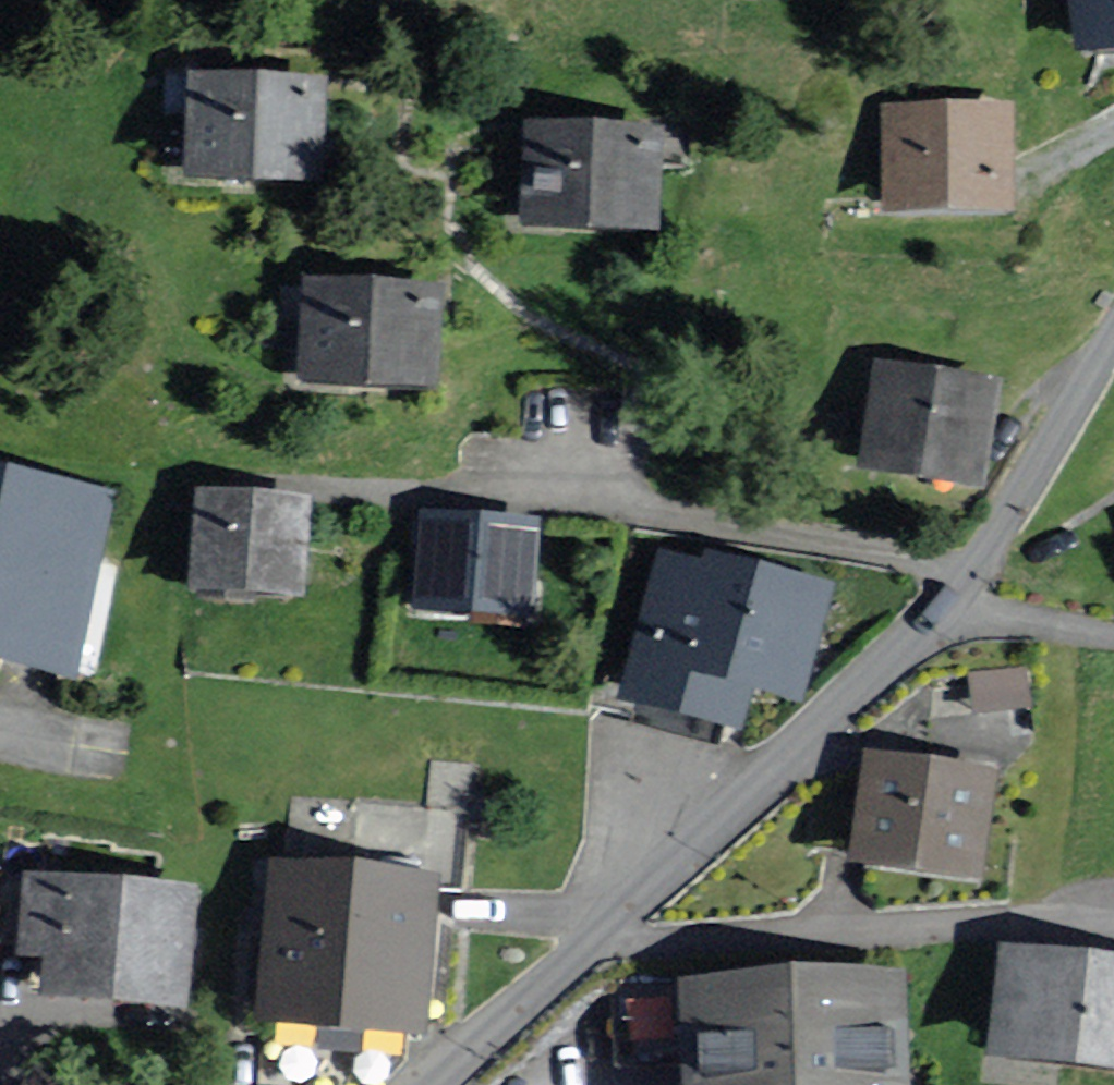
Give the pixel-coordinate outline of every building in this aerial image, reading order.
[(1082,58),(1113,63),(1113,0),(1074,0),(1082,58)] [(191,182),(317,189),(322,95),(196,88),(191,182)] [(889,218),(1013,217),(1012,116),(888,117),(889,218)] [(528,136),(523,234),(651,241),(656,143),(528,136)] [(305,293),(300,390),(433,397),(438,299),(305,293)] [(864,476),(980,495),(996,395),(880,376),(864,476)] [(77,686),(116,492),(0,469),(0,671),(77,686)] [(187,604),(304,612),(312,505),(195,496),(187,604)] [(418,619),(528,625),(533,532),(424,526),(418,619)] [(753,704),(797,715),(828,596),(707,566),(704,576),(665,566),(627,713),(743,743),(753,704)] [(992,783),(867,768),(854,872),(978,888),(992,783)] [(281,879),(266,1027),(411,1041),(426,893),(281,879)] [(27,882),(19,967),(43,970),(39,1012),(186,1025),(197,898),(27,882)] [(1113,1080),(1113,979),(1006,967),(995,1067),(1113,1080)] [(895,994),(691,1004),(695,1084),(899,1084),(895,994)]
